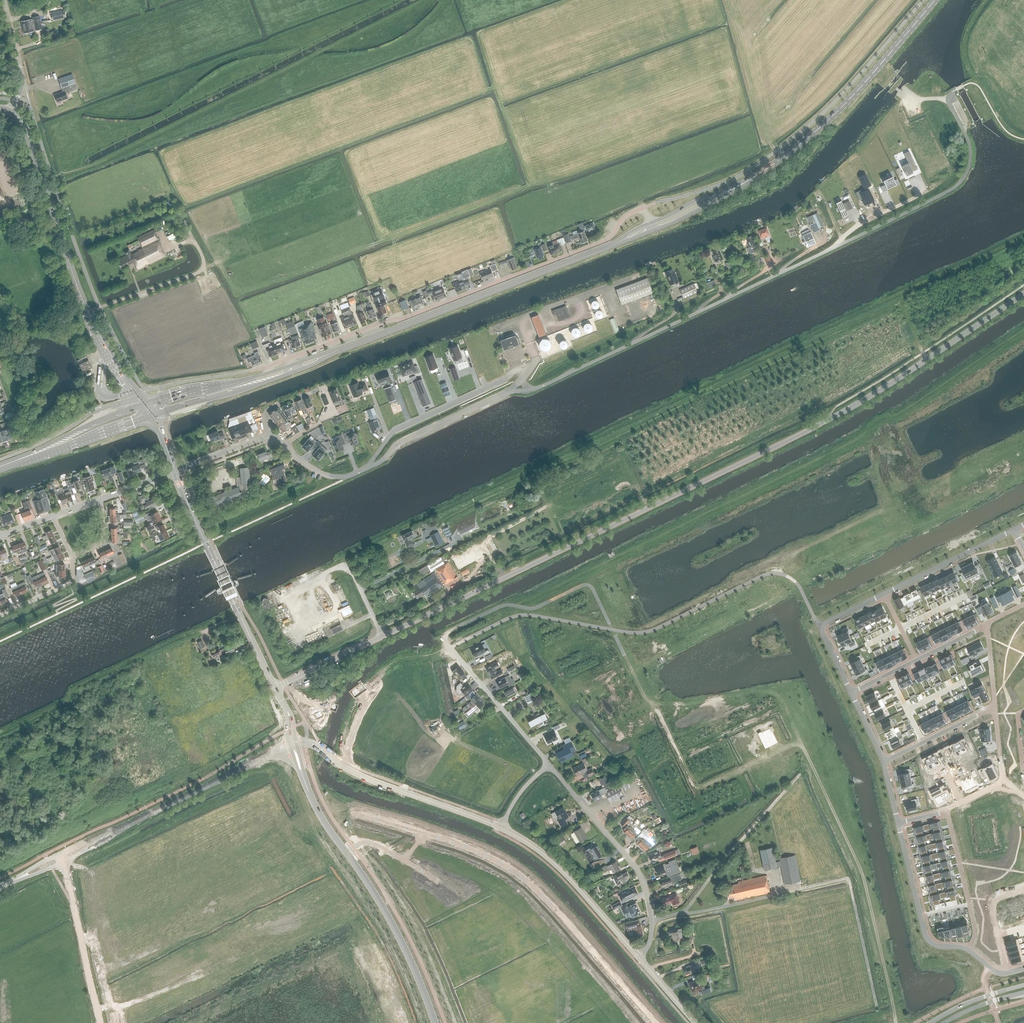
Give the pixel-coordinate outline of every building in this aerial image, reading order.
[(64,18),(66,18),(64,10),(51,13),(53,20),(64,18)] [(21,21),(23,27),(40,23),(39,18),(32,19),(32,20),(32,21),(31,19),(21,21)] [(24,33),(42,29),(40,23),(23,27),(24,33)] [(72,74),(58,79),(62,92),(54,95),(57,102),(67,98),(65,94),(70,92),(68,86),(75,83),(72,74)] [(907,163),(901,165),(906,175),(917,169),(909,151),(903,153),(907,163)] [(865,173),(858,176),(864,188),(864,190),(860,192),(862,197),(861,197),(863,201),(862,201),(864,205),(873,200),(867,189),(866,187),(871,185),(865,173)] [(884,173),(875,177),(880,188),(884,186),(886,190),(895,185),(892,177),(887,179),(884,173)] [(881,198),(875,200),(879,207),(884,205),(881,198)] [(841,200),(835,203),(842,218),(848,215),(846,210),(848,209),(845,203),(843,204),(841,200)] [(868,206),(860,210),(863,215),(871,211),(868,206)] [(820,230),(816,222),(809,225),(813,233),(820,230)] [(595,229),(593,223),(585,226),(587,233),(595,229)] [(761,239),(765,238),(765,240),(770,238),(766,228),(758,231),(761,239)] [(159,241),(155,233),(154,230),(137,237),(142,247),(134,251),(134,252),(131,254),(129,250),(124,253),(125,256),(117,259),(122,269),(133,263),(136,268),(137,270),(166,255),(159,241)] [(582,243),(587,241),(583,231),(573,235),(575,239),(579,237),(582,243)] [(803,236),(806,244),(805,245),(806,247),(815,243),(815,242),(810,232),(803,236)] [(756,245),(752,236),(746,238),(748,244),(747,244),(748,249),(749,248),(751,253),(760,250),(758,245),(756,245)] [(563,238),(552,242),(556,253),(562,251),(559,243),(560,242),(561,245),(565,243),(563,238)] [(550,255),(556,253),(552,242),(547,243),(548,246),(547,247),(550,255)] [(543,256),(544,255),(541,247),(533,250),(536,258),(538,258),(538,259),(543,257),(543,256)] [(715,263),(723,259),(719,249),(712,251),(714,256),(713,257),(715,263)] [(514,258),(506,261),(499,263),(500,267),(505,264),(505,263),(507,263),(509,269),(511,268),(511,270),(516,268),(516,267),(517,266),(514,258)] [(493,276),(491,272),(495,271),(498,269),(495,264),(492,265),(489,266),(490,269),(480,273),(483,280),(483,279),(487,278),(488,278),(489,277),(490,277),(493,276)] [(672,269),(665,272),(670,285),(678,282),(676,275),(674,276),(672,269)] [(458,275),(459,279),(459,281),(453,283),(454,286),(454,287),(456,292),(466,288),(464,284),(466,284),(466,285),(470,284),(465,272),(458,275)] [(653,293),(647,278),(616,290),(621,305),(653,293)] [(706,283),(708,288),(717,285),(715,280),(706,283)] [(698,293),(694,283),(679,290),(683,299),(698,293)] [(442,288),(433,292),(436,300),(446,296),(442,288)] [(384,305),(387,304),(381,289),(371,292),(377,307),(377,308),(380,315),(387,312),(384,305)] [(413,309),(424,305),(421,298),(410,301),(413,309)] [(591,309),(599,307),(598,299),(590,301),(591,309)] [(402,310),(408,308),(405,300),(399,303),(402,310)] [(345,314),(346,316),(340,318),(344,329),(357,324),(353,313),(352,314),(351,312),(353,312),(351,306),(349,307),(348,304),(347,304),(346,303),(340,306),(343,315),(345,314)] [(370,319),(376,316),(373,308),(372,309),(370,305),(367,306),(369,310),(367,311),(370,319)] [(552,311),(553,315),(556,314),(559,321),(570,316),(566,306),(552,311)] [(592,310),(596,319),(604,315),(599,306),(592,310)] [(360,322),(366,319),(363,311),(361,308),(358,309),(359,313),(357,314),(360,322)] [(335,323),(334,319),(335,319),(333,312),(326,315),(328,321),(331,320),(332,324),(330,325),(333,333),(340,330),(337,322),(335,323)] [(530,317),(538,336),(545,334),(538,314),(530,317)] [(322,337),(326,335),(322,324),(325,322),(323,317),(317,320),(319,325),(317,325),(322,337)] [(614,317),(609,319),(614,333),(620,331),(614,317)] [(300,338),(295,326),(293,321),(286,324),(292,338),(289,339),(290,343),(290,345),(291,345),(292,348),(293,348),(300,346),(299,346),(301,345),(298,338),(300,338)] [(315,333),(316,333),(312,322),(298,328),(303,343),(305,342),(306,344),(315,340),(315,339),(317,338),(315,334),(315,333)] [(327,322),(325,322),(322,324),(326,335),(331,333),(327,322)] [(582,323),(583,331),(592,331),(592,322),(582,323)] [(269,335),(265,327),(259,329),(262,338),(269,335)] [(570,328),(571,336),(579,336),(579,328),(570,328)] [(500,340),(504,350),(520,344),(518,338),(516,337),(516,336),(515,336),(514,335),(514,336),(511,335),(505,337),(506,338),(500,340)] [(536,344),(544,352),(552,344),(543,336),(536,344)] [(284,340),(283,341),(281,337),(279,338),(276,339),(281,352),(287,350),(284,340)] [(281,352),(276,339),(274,340),(275,344),(272,345),(273,348),(274,347),(277,355),(277,354),(281,352)] [(273,348),(272,345),(271,345),(270,343),(263,345),(264,349),(265,348),(268,357),(270,357),(276,355),(277,355),(274,347),(273,348)] [(457,346),(449,349),(453,360),(462,357),(457,346)] [(255,355),(249,358),(246,359),(248,363),(251,362),(253,367),(263,363),(260,357),(259,355),(258,352),(254,353),(255,355)] [(438,367),(434,354),(426,357),(430,370),(438,367)] [(79,365),(82,372),(92,368),(88,360),(79,365)] [(403,376),(413,372),(414,375),(419,372),(417,366),(414,367),(412,362),(399,367),(403,376)] [(450,369),(454,380),(459,378),(455,367),(450,369)] [(390,379),(387,372),(376,376),(379,383),(390,379)] [(422,379),(413,382),(422,406),(431,403),(422,379)] [(350,385),(354,397),(362,394),(361,392),(368,390),(365,383),(359,385),(358,382),(350,385)] [(451,393),(447,382),(441,384),(445,395),(451,393)] [(390,401),(395,400),(391,388),(386,390),(390,401)] [(336,389),(329,392),(333,402),(340,400),(336,389)] [(304,399),(307,408),(310,407),(311,411),(314,410),(313,406),(312,406),(311,403),(309,397),(309,398),(309,397),(304,399)] [(305,408),(302,399),(294,402),(298,411),(301,409),(303,414),(307,413),(305,408)] [(297,411),(293,403),(293,402),(282,406),(285,414),(289,419),(293,417),(297,415),(296,412),(297,412),(296,411),(297,411)] [(291,426),(278,408),(268,414),(282,432),(291,426)] [(373,408),(367,410),(369,417),(376,414),(373,408)] [(373,431),(382,427),(379,418),(369,421),(373,431)] [(256,423),(250,426),(248,420),(228,427),(232,439),(232,440),(236,438),(237,443),(249,438),(247,433),(253,431),(258,429),(256,423)] [(9,428),(4,430),(8,440),(13,438),(9,428)] [(218,431),(209,435),(206,436),(209,441),(211,440),(212,442),(220,439),(220,440),(225,438),(223,432),(219,434),(218,431)] [(356,438),(357,437),(356,434),(355,434),(354,433),(350,434),(349,431),(343,434),(345,440),(349,438),(351,445),(352,445),(356,444),(355,443),(358,442),(356,438)] [(332,442),(336,452),(343,449),(340,441),(344,440),(341,434),(336,436),(337,440),(332,442)] [(309,439),(302,446),(304,448),(303,449),(306,451),(307,450),(307,451),(312,446),(315,448),(319,443),(314,439),(311,441),(309,439)] [(324,447),(319,443),(315,448),(317,450),(313,455),(313,456),(313,457),(316,459),(316,458),(318,460),(319,459),(320,460),(322,457),(321,456),(324,452),(322,450),(324,447)] [(268,458),(272,457),(270,451),(266,453),(266,451),(257,455),(260,461),(268,458)] [(131,467),(131,468),(128,469),(129,473),(133,472),(133,473),(140,471),(140,469),(145,467),(143,462),(142,459),(133,462),(134,466),(131,467)] [(277,467),(274,468),(271,469),(275,479),(277,478),(279,483),(287,480),(283,469),(285,468),(283,461),(275,464),(277,467)] [(111,473),(114,472),(112,467),(101,471),(103,477),(107,475),(109,482),(114,480),(111,473)] [(250,483),(254,483),(252,467),(240,468),(241,477),(236,478),(237,487),(211,497),(215,507),(243,497),(242,495),(246,494),(244,491),(250,488),(250,483)] [(83,478),(83,480),(80,481),(80,484),(82,483),(82,485),(85,485),(87,492),(95,489),(93,485),(94,485),(94,484),(94,483),(94,482),(93,482),(93,481),(92,481),(91,476),(83,478)] [(75,490),(81,488),(78,480),(70,483),(72,488),(74,487),(75,490)] [(67,492),(64,493),(67,502),(72,500),(70,494),(73,493),(74,494),(74,495),(74,494),(71,487),(66,489),(67,492)] [(49,511),(51,510),(47,497),(44,489),(35,492),(37,500),(34,500),(34,501),(33,501),(37,514),(40,514),(49,511)] [(62,490),(55,493),(57,500),(57,499),(60,498),(62,504),(67,502),(64,493),(63,493),(62,490)] [(148,507),(156,504),(153,499),(150,500),(147,494),(143,496),(143,495),(139,497),(141,501),(145,499),(146,502),(147,504),(144,506),(145,509),(148,507)] [(24,520),(32,517),(29,510),(30,510),(27,501),(22,503),(25,512),(21,513),(24,520)] [(118,514),(115,514),(109,515),(110,523),(116,522),(120,522),(119,517),(121,517),(122,518),(123,518),(126,518),(126,511),(122,511),(122,515),(119,515),(118,514)] [(147,513),(145,515),(148,521),(150,519),(152,523),(155,521),(156,521),(158,520),(160,519),(157,512),(154,513),(153,511),(147,513)] [(3,526),(9,524),(14,522),(11,513),(0,517),(2,520),(1,520),(3,526)] [(142,514),(133,518),(134,519),(136,523),(139,522),(138,521),(144,518),(142,514)] [(456,528),(457,528),(460,534),(474,527),(471,521),(474,520),(474,519),(475,517),(456,526),(453,533),(456,528)] [(158,534),(166,531),(163,524),(158,527),(157,526),(155,527),(156,529),(159,528),(160,532),(158,533),(158,534)] [(111,529),(111,536),(119,535),(119,534),(116,534),(116,530),(119,530),(119,527),(116,527),(116,528),(111,529)] [(42,537),(43,540),(53,535),(51,530),(45,532),(47,535),(42,537)] [(168,537),(166,531),(158,534),(159,535),(162,534),(164,539),(168,537)] [(407,547),(412,544),(415,543),(412,538),(415,537),(414,536),(415,536),(412,531),(402,536),(407,547)] [(435,547),(444,543),(438,531),(430,535),(431,537),(426,539),(427,541),(432,539),(435,547)] [(24,542),(18,544),(21,553),(27,551),(24,542)] [(21,553),(18,544),(12,546),(13,548),(9,550),(11,554),(14,553),(14,552),(17,551),(18,554),(21,553)] [(52,556),(53,555),(61,551),(59,546),(49,551),(52,556)] [(105,550),(108,558),(109,558),(108,555),(112,554),(113,556),(115,555),(114,552),(114,553),(111,547),(105,550)] [(107,559),(108,558),(105,550),(98,553),(101,559),(106,556),(107,559)] [(53,555),(54,558),(56,556),(58,560),(64,558),(61,551),(53,555)] [(1013,568),(1008,570),(1010,575),(1017,572),(1014,567),(1022,563),(1016,552),(1016,553),(1010,556),(1012,561),(1011,561),(1012,563),(1011,564),(1012,564),(1013,567),(1013,568)] [(87,559),(90,566),(91,566),(90,564),(94,562),(95,564),(97,563),(96,561),(95,561),(93,556),(87,559)] [(434,570),(434,573),(441,584),(444,583),(445,584),(447,583),(448,586),(459,580),(448,562),(445,564),(443,561),(441,557),(428,565),(432,571),(434,570)] [(994,557),(987,561),(993,573),(1000,569),(994,557)] [(41,559),(37,562),(41,570),(46,568),(41,559)] [(973,562),(967,565),(973,577),(982,572),(979,567),(976,568),(973,562)] [(212,571),(213,571),(226,566),(227,564),(226,563),(224,563),(212,569),(212,570),(212,571)] [(964,574),(961,576),(964,581),(973,577),(967,565),(961,568),(964,574)] [(58,577),(59,577),(59,579),(61,580),(63,580),(64,579),(64,577),(64,571),(56,571),(56,573),(58,573),(58,577)] [(89,572),(85,574),(87,580),(95,576),(94,574),(92,571),(89,572)] [(37,575),(41,585),(48,581),(46,576),(45,576),(44,572),(37,575)] [(954,572),(948,575),(953,583),(958,581),(954,572)] [(442,587),(442,586),(435,574),(418,584),(418,585),(414,588),(415,590),(413,591),(418,599),(425,595),(426,597),(427,596),(430,601),(432,599),(430,594),(442,587)] [(30,584),(34,584),(36,587),(41,585),(37,575),(31,578),(30,575),(27,576),(30,584)] [(948,575),(943,577),(947,586),(953,583),(948,575)] [(943,577),(938,580),(942,588),(942,589),(947,586),(943,577)] [(937,579),(932,582),(936,590),(942,588),(938,580),(937,579)] [(218,594),(220,594),(224,592),(237,586),(239,584),(237,580),(234,580),(217,587),(216,589),(218,594)] [(23,582),(17,585),(21,594),(27,591),(23,582)] [(931,582),(926,585),(930,593),(936,591),(931,582)] [(15,597),(21,594),(17,585),(10,588),(12,592),(15,597)] [(926,585),(920,587),(921,589),(925,596),(930,593),(926,585)] [(0,604),(7,601),(5,598),(9,596),(5,589),(2,590),(2,592),(0,593),(0,603),(0,604)] [(912,593),(910,594),(913,601),(921,598),(916,589),(911,592),(912,593)] [(1011,589),(1003,593),(1007,601),(1008,601),(1013,599),(1013,598),(1012,596),(1014,595),(1011,589)] [(904,597),(902,598),(906,605),(907,604),(908,607),(914,604),(913,601),(910,594),(909,593),(904,595),(904,597)] [(1003,593),(995,597),(998,603),(1000,602),(1002,604),(1007,601),(1003,593)] [(900,597),(894,600),(898,609),(906,605),(902,598),(901,599),(900,597)] [(981,606),(975,609),(978,615),(984,612),(985,615),(992,612),(991,611),(992,610),(991,607),(990,607),(987,602),(980,605),(981,606)] [(883,607),(877,610),(882,619),(887,616),(883,607)] [(872,613),(871,613),(875,621),(876,622),(882,619),(877,610),(872,612),(872,613)] [(871,612),(865,614),(870,623),(875,621),(871,613),(872,613),(871,612)] [(865,614),(860,617),(864,626),(870,623),(865,614)] [(974,614),(968,617),(973,626),(979,623),(974,614)] [(860,617),(855,620),(859,628),(859,629),(864,626),(860,617)] [(968,617),(963,620),(967,629),(973,626),(968,617)] [(959,621),(953,624),(957,633),(963,630),(959,621)] [(953,624),(948,627),(952,635),(957,633),(953,624)] [(339,625),(330,629),(332,635),(342,630),(339,625)] [(843,632),(837,635),(840,641),(850,636),(847,631),(848,630),(847,627),(842,629),(843,632)] [(948,627),(942,629),(947,639),(953,636),(952,635),(948,627)] [(942,629),(936,632),(941,641),(941,642),(947,639),(942,629)] [(936,632),(931,635),(935,644),(941,641),(936,632)] [(239,647),(245,644),(241,635),(238,637),(239,639),(236,641),(239,647)] [(850,636),(840,641),(843,647),(849,644),(850,647),(855,644),(854,641),(853,641),(850,636)] [(927,637),(922,640),(926,649),(932,647),(927,637)] [(922,640),(916,643),(920,652),(926,649),(922,640)] [(978,643),(967,648),(971,655),(981,650),(978,643)] [(222,649),(223,651),(224,653),(226,652),(227,654),(235,651),(232,644),(224,648),(222,649)] [(482,644),(471,650),(474,657),(483,653),(484,655),(489,653),(488,650),(485,651),(482,644)] [(221,654),(224,653),(223,651),(222,649),(220,650),(218,648),(210,651),(213,658),(221,654)] [(903,649),(898,651),(902,660),(907,658),(903,649)] [(898,651),(892,654),(897,663),(902,660),(898,651)] [(892,654),(887,657),(891,667),(897,664),(897,663),(892,654)] [(951,654),(945,657),(950,666),(956,663),(951,654)] [(857,660),(850,663),(853,669),(863,664),(860,659),(862,658),(860,655),(855,657),(857,660)] [(887,657),(881,660),(885,669),(886,669),(891,667),(887,657)] [(940,660),(939,660),(944,669),(950,666),(945,657),(940,660)] [(967,657),(961,660),(963,665),(970,662),(967,657)] [(881,660),(876,662),(880,671),(885,669),(881,660)] [(488,674),(495,670),(494,667),(498,665),(497,662),(486,668),(487,669),(486,670),(488,674)] [(971,669),(969,670),(972,675),(976,673),(977,675),(980,673),(980,672),(984,670),(981,664),(976,666),(975,662),(969,665),(971,669)] [(935,663),(930,666),(934,674),(940,672),(935,663)] [(454,673),(456,671),(460,676),(464,673),(457,664),(451,669),(454,673)] [(863,664),(853,669),(856,675),(862,672),(864,675),(869,672),(867,669),(866,669),(863,664)] [(930,666),(925,668),(929,677),(934,674),(930,666)] [(924,667),(918,670),(919,671),(923,680),(929,677),(925,668),(924,667)] [(496,672),(495,670),(488,674),(490,677),(491,677),(492,679),(503,673),(501,670),(496,672)] [(919,671),(913,674),(918,682),(923,680),(919,671)] [(909,673),(903,676),(907,685),(913,682),(909,673)] [(507,682),(511,679),(509,675),(504,677),(500,680),(497,682),(498,684),(498,685),(498,686),(499,687),(500,688),(508,684),(507,682)] [(903,676),(897,679),(902,688),(907,685),(903,676)] [(465,694),(471,689),(467,683),(460,689),(460,688),(456,691),(459,694),(462,691),(465,694)] [(976,688),(971,691),(975,700),(979,698),(977,696),(979,695),(983,702),(989,699),(987,693),(985,694),(983,690),(985,689),(982,684),(978,686),(975,687),(976,688)] [(507,697),(516,693),(512,687),(504,691),(507,697)] [(874,692),(866,696),(869,702),(870,701),(871,703),(878,700),(874,692)] [(527,704),(533,701),(529,693),(524,696),(527,704)] [(468,704),(470,707),(480,699),(476,694),(470,698),(472,700),(468,704)] [(871,704),(870,704),(873,710),(874,709),(875,711),(882,708),(885,706),(881,698),(878,700),(871,704)] [(479,708),(484,704),(480,699),(470,707),(471,707),(464,713),(466,712),(469,715),(476,709),(476,708),(476,707),(477,706),(479,708)] [(968,700),(962,703),(967,712),(970,711),(970,710),(972,709),(968,700)] [(962,703),(957,706),(961,714),(963,713),(964,714),(967,712),(962,703)] [(957,706),(951,708),(956,717),(959,716),(959,715),(961,714),(957,706)] [(875,713),(874,714),(877,719),(885,715),(882,708),(875,711),(875,713)] [(951,708),(946,711),(950,720),(953,718),(953,719),(956,717),(951,708)] [(534,718),(529,721),(531,726),(537,723),(538,726),(544,724),(543,720),(547,718),(544,713),(540,715),(539,714),(534,716),(534,718)] [(942,713),(937,716),(941,725),(944,724),(944,723),(946,722),(942,713)] [(937,716),(931,719),(936,727),(938,726),(938,727),(941,725),(937,716)] [(931,719),(926,721),(930,731),(933,729),(936,727),(931,719)] [(463,721),(457,725),(460,730),(466,726),(463,721)] [(890,721),(882,725),(885,731),(886,730),(887,732),(894,728),(890,721)] [(926,721),(920,724),(925,733),(927,732),(930,731),(926,721)] [(433,734),(438,732),(435,726),(430,728),(433,734)] [(887,732),(886,732),(888,738),(890,738),(891,740),(901,734),(899,731),(896,733),(894,728),(887,732)] [(984,732),(982,732),(983,737),(984,737),(985,740),(991,740),(990,729),(983,729),(984,732)] [(548,744),(558,739),(554,732),(544,736),(548,744)] [(892,742),(890,742),(893,748),(902,744),(899,738),(902,737),(901,734),(891,740),(892,742)] [(769,736),(756,742),(758,746),(770,740),(769,736)] [(963,740),(958,743),(962,753),(968,750),(969,752),(972,751),(969,746),(967,747),(963,740)] [(564,750),(556,754),(560,761),(572,755),(571,751),(575,749),(571,742),(562,746),(564,750)] [(958,743),(952,746),(955,753),(952,754),(955,759),(958,758),(957,756),(962,753),(958,743)] [(936,753),(931,756),(936,766),(941,763),(942,765),(945,764),(942,759),(940,760),(936,753)] [(931,756),(925,759),(928,766),(926,767),(928,772),(931,771),(930,769),(936,766),(931,756)] [(587,770),(583,763),(573,768),(576,776),(586,771),(589,776),(594,774),(591,768),(587,770)] [(990,779),(996,776),(991,766),(981,771),(983,776),(988,774),(990,779)] [(905,773),(899,774),(900,781),(911,778),(909,772),(911,772),(910,768),(905,770),(905,773)] [(633,773),(610,785),(607,781),(605,776),(598,780),(601,785),(603,789),(598,791),(598,790),(591,794),(594,800),(601,797),(600,795),(604,793),(609,802),(617,797),(617,798),(624,794),(620,786),(623,785),(623,786),(636,778),(633,773)] [(972,775),(966,778),(971,788),(976,785),(972,775)] [(958,779),(955,780),(957,786),(961,784),(960,783),(961,783),(965,791),(971,788),(966,778),(965,776),(959,779),(960,781),(959,782),(958,779)] [(911,778),(900,781),(902,787),(908,785),(909,788),(914,787),(914,783),(912,784),(911,778)] [(945,788),(939,791),(944,800),(950,798),(947,791),(949,789),(947,784),(944,786),(945,788)] [(933,791),(930,793),(932,798),(935,796),(938,803),(944,800),(939,791),(934,793),(933,791)] [(912,803),(906,804),(907,811),(909,810),(910,813),(918,811),(916,802),(917,802),(917,798),(911,800),(912,803)] [(564,819),(568,817),(563,807),(556,811),(554,812),(556,814),(560,821),(558,822),(561,827),(567,824),(564,819)] [(632,824),(632,822),(630,820),(631,818),(629,815),(626,818),(625,818),(620,823),(624,826),(626,827),(624,829),(625,831),(624,832),(627,834),(636,824),(635,823),(633,825),(632,824)] [(938,821),(926,824),(928,829),(933,828),(934,833),(940,831),(940,828),(938,821)] [(638,826),(636,824),(627,834),(630,837),(631,836),(632,837),(636,834),(636,835),(640,831),(637,827),(638,826)] [(926,824),(915,827),(916,834),(917,837),(923,835),(922,830),(928,829),(926,824)] [(587,838),(581,827),(574,831),(580,842),(587,838)] [(637,844),(640,847),(650,837),(647,834),(648,833),(645,829),(642,833),(641,832),(636,838),(638,840),(637,841),(638,843),(637,844)] [(934,833),(929,834),(930,839),(935,838),(936,843),(943,841),(942,838),(940,831),(934,833)] [(923,835),(917,837),(919,844),(919,847),(926,845),(925,840),(930,839),(929,834),(923,835)] [(562,835),(553,841),(558,849),(567,843),(562,835)] [(650,837),(640,847),(643,849),(644,848),(646,850),(649,846),(647,845),(649,843),(647,841),(648,840),(649,840),(651,838),(650,837)] [(936,843),(931,844),(932,849),(938,847),(939,852),(945,851),(944,848),(943,841),(936,843)] [(594,847),(591,843),(581,849),(588,861),(593,858),(593,859),(597,857),(597,858),(601,855),(598,850),(598,848),(597,846),(595,846),(594,847)] [(926,845),(919,847),(921,853),(922,856),(928,855),(927,850),(932,849),(931,844),(926,845)] [(697,846),(690,849),(692,855),(699,852),(697,846)] [(795,855),(779,858),(779,861),(775,862),(772,847),(760,850),(764,870),(776,867),(780,867),(784,884),(800,881),(795,855)] [(660,861),(677,855),(675,850),(667,853),(667,854),(661,856),(659,850),(657,851),(648,854),(650,860),(654,859),(658,858),(660,861)] [(939,852),(933,854),(935,858),(940,857),(941,862),(947,860),(947,857),(945,851),(939,852)] [(928,855),(922,856),(923,863),(924,866),(930,865),(929,860),(935,858),(933,854),(928,855)] [(606,859),(594,862),(590,864),(593,869),(607,860),(606,859)] [(673,875),(680,872),(675,859),(668,862),(669,863),(665,864),(665,863),(664,864),(654,867),(657,874),(661,873),(662,874),(666,872),(667,877),(673,875)] [(941,862),(936,863),(937,868),(942,867),(943,872),(950,870),(949,867),(947,861),(947,860),(941,862)] [(619,869),(620,867),(619,866),(618,866),(616,861),(611,863),(612,864),(606,866),(605,865),(602,867),(604,872),(611,869),(613,873),(615,871),(620,869),(619,869)] [(930,865),(924,866),(926,873),(926,876),(933,874),(932,869),(937,868),(936,863),(930,865)] [(943,872),(938,873),(939,878),(945,877),(946,881),(952,880),(951,877),(950,870),(943,872)] [(621,874),(620,873),(613,876),(617,884),(621,882),(621,883),(626,880),(628,879),(627,877),(629,876),(627,872),(621,874)] [(672,884),(671,883),(680,879),(680,873),(669,877),(670,879),(660,882),(662,887),(666,885),(667,886),(672,884)] [(933,874),(926,876),(928,882),(929,886),(935,884),(934,879),(939,878),(938,873),(933,874)] [(734,900),(769,893),(766,876),(738,882),(738,884),(732,885),(733,887),(726,888),(728,898),(734,897),(734,900)] [(946,881),(940,883),(942,888),(947,886),(948,891),(954,890),(954,887),(952,880),(946,881)] [(935,884),(929,886),(930,892),(931,895),(937,894),(936,889),(942,888),(940,883),(935,884)] [(622,902),(624,901),(638,894),(635,888),(634,886),(632,887),(627,889),(618,893),(620,898),(622,902)] [(948,891),(943,892),(944,897),(949,896),(951,901),(957,900),(957,899),(956,896),(954,890),(948,891)] [(937,894),(931,895),(933,902),(933,905),(940,904),(939,899),(944,897),(943,892),(937,894)] [(665,905),(672,902),(672,905),(675,903),(679,902),(679,900),(677,895),(676,893),(672,894),(662,898),(665,905)] [(1020,899),(1015,901),(1017,910),(1023,908),(1020,899)] [(620,901),(611,905),(613,909),(622,905),(620,901)] [(1010,902),(1004,904),(1006,913),(1012,911),(1010,902)] [(629,911),(630,912),(632,917),(635,916),(640,913),(635,903),(630,906),(628,907),(626,903),(620,906),(624,914),(629,911)] [(1004,904),(998,905),(1001,915),(1006,913),(1004,904)] [(638,920),(626,923),(628,931),(633,930),(635,937),(643,935),(640,925),(639,925),(638,920)] [(967,921),(961,923),(964,935),(964,934),(970,933),(970,930),(969,930),(967,921)] [(961,923),(955,924),(955,926),(958,936),(964,935),(961,923)] [(943,926),(937,928),(939,934),(938,934),(938,937),(945,936),(943,928),(944,927),(943,926)] [(944,927),(943,928),(945,936),(945,937),(951,936),(952,936),(950,928),(949,926),(944,927)] [(950,928),(952,936),(951,936),(952,938),(955,937),(958,936),(955,926),(950,928)] [(668,934),(670,935),(671,941),(680,940),(679,937),(682,936),(682,933),(681,929),(678,929),(669,931),(668,933),(668,934)] [(1010,941),(1006,942),(1008,947),(1020,944),(1018,938),(1010,941)] [(1008,948),(1007,948),(1008,953),(1009,953),(1021,950),(1020,944),(1008,947),(1008,948)] [(1021,950),(1009,953),(1011,959),(1023,955),(1021,950)] [(1011,959),(1012,964),(1023,961),(1023,959),(1023,955),(1011,959)] [(694,968),(696,967),(694,963),(686,967),(686,968),(683,969),(685,975),(695,971),(694,968)] [(704,985),(701,986),(699,980),(689,983),(692,991),(700,989),(701,990),(700,991),(701,995),(711,991),(710,987),(705,989),(704,985)]
